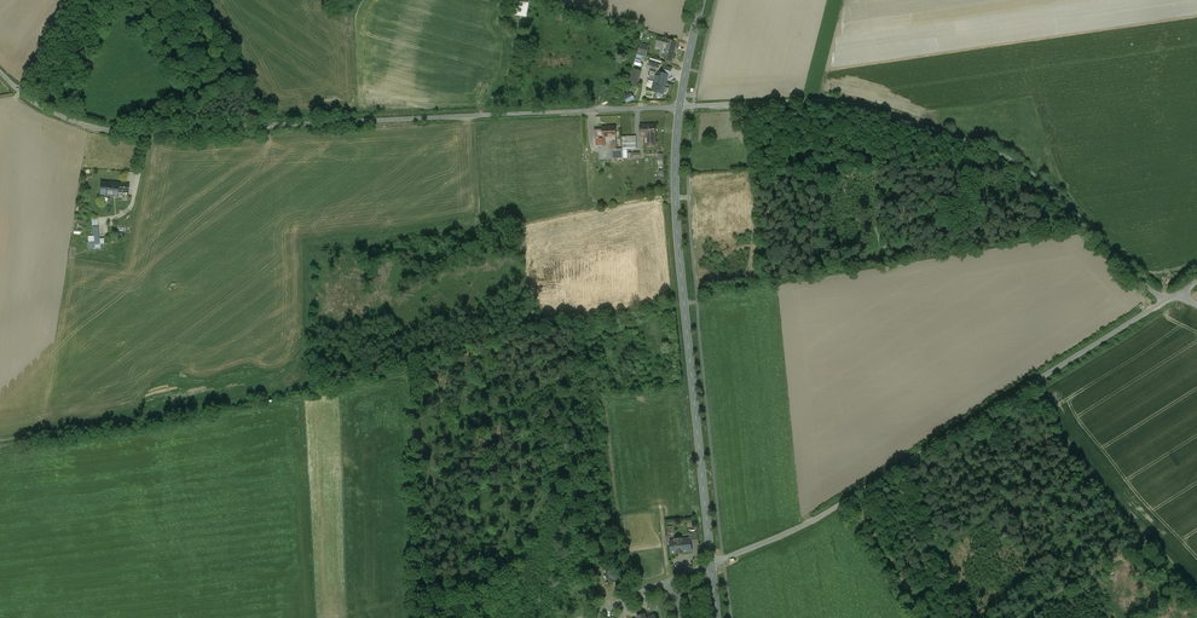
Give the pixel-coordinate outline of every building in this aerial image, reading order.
[(517,2),(515,16),(526,18),(529,3),(517,2)] [(676,42),(658,37),(656,45),(666,47),(664,56),(672,59),(676,42)] [(645,46),(640,45),(637,53),(644,55),(647,47),(645,47),(645,46)] [(661,65),(649,62),(647,70),(650,71),(650,70),(657,72),(659,72),(661,65)] [(672,67),(663,65),(662,73),(670,74),(672,67)] [(659,72),(657,72),(650,70),(650,71),(647,80),(655,82),(652,91),(663,94),(668,75),(659,72)] [(639,76),(631,73),(628,82),(636,85),(639,76)] [(631,94),(624,98),(626,102),(629,100),(630,101),(634,99),(631,94)] [(655,124),(640,125),(641,136),(647,136),(648,145),(655,145),(655,124)] [(615,127),(602,127),(602,129),(602,137),(605,137),(616,137),(615,127)] [(602,129),(595,129),(595,135),(597,135),(598,145),(606,145),(605,137),(602,137),(602,129)] [(633,136),(622,136),(623,148),(633,148),(633,136)] [(616,149),(612,149),(612,159),(623,158),(623,148),(616,149)] [(111,184),(101,183),(102,183),(102,188),(100,188),(100,195),(117,196),(117,192),(128,193),(128,184),(111,183),(111,184)] [(697,532),(689,533),(689,538),(690,538),(690,543),(698,542),(697,532)] [(681,538),(674,539),(674,541),(670,541),(671,553),(675,553),(676,554),(683,553),(683,552),(691,551),(690,543),(690,538),(689,538),(681,539),(681,538)] [(614,567),(612,568),(611,568),(610,568),(609,569),(609,570),(608,571),(608,572),(607,573),(607,574),(607,575),(607,576),(608,577),(608,578),(609,579),(610,580),(611,581),(613,581),(614,581),(616,581),(617,581),(618,580),(619,580),(619,579),(620,578),(621,577),(621,576),(621,575),(621,574),(621,573),(621,572),(621,571),(620,570),(619,570),(619,569),(618,568),(616,568),(615,567),(614,567)]
